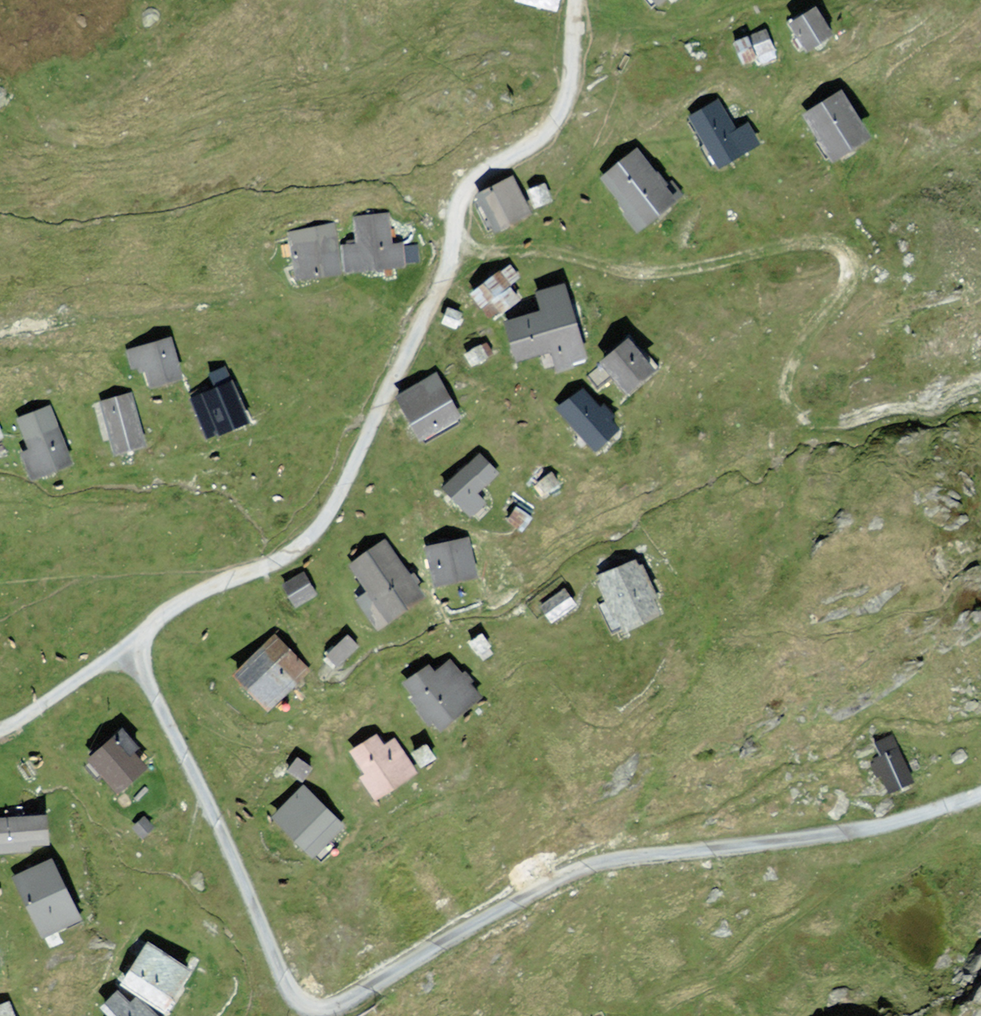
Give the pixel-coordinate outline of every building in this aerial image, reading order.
[(564,13),(568,0),(522,0),(522,1),(564,13)] [(802,26),(815,49),(842,34),(829,12),(802,26)] [(745,48),(756,68),(787,51),(776,31),(745,48)] [(821,122),(851,162),(888,135),(859,95),(821,122)] [(701,122),(731,169),(757,153),(727,105),(701,122)] [(616,186),(651,232),(687,205),(652,159),(616,186)] [(490,200),(508,233),(538,216),(521,184),(490,200)] [(370,275),(405,269),(396,218),(361,224),(370,275)] [(309,285),(354,275),(342,227),(297,238),(309,285)] [(516,270),(480,297),(492,313),(505,303),(515,316),(530,304),(519,290),(527,284),(516,270)] [(604,361),(581,292),(553,301),(558,316),(520,328),(533,366),(567,355),(573,371),(604,361)] [(464,333),(469,318),(457,313),(452,329),(464,333)] [(195,376),(180,341),(139,357),(153,393),(195,376)] [(506,354),(500,346),(477,363),(483,372),(506,354)] [(655,395),(678,373),(653,346),(630,369),(655,395)] [(254,427),(228,374),(194,391),(220,444),(254,427)] [(442,379),(403,402),(430,448),(470,424),(442,379)] [(603,397),(581,418),(613,451),(635,430),(603,397)] [(153,445),(135,398),(103,411),(121,457),(153,445)] [(80,463),(55,413),(21,429),(46,480),(80,463)] [(0,430),(0,458),(11,454),(0,430)] [(489,459),(455,492),(477,513),(510,480),(489,459)] [(564,497),(577,487),(570,477),(557,488),(564,497)] [(520,526),(532,533),(539,521),(527,514),(520,526)] [(477,540),(436,553),(448,590),(489,576),(477,540)] [(437,600),(392,545),(359,571),(404,627),(437,600)] [(621,633),(661,613),(635,559),(594,578),(621,633)] [(309,576),(291,588),(306,610),(323,599),(309,576)] [(564,588),(539,606),(552,623),(577,605),(564,588)] [(316,674),(280,640),(242,679),(278,714),(316,674)] [(496,640),(484,649),(492,660),(504,651),(496,640)] [(346,674),(367,652),(358,643),(336,665),(346,674)] [(452,657),(416,693),(458,735),(495,699),(452,657)] [(128,732),(96,763),(130,799),(162,769),(128,732)] [(390,732),(357,758),(393,802),(426,776),(390,732)] [(912,782),(891,734),(874,742),(880,757),(870,761),(884,794),(912,782)] [(443,747),(430,757),(441,772),(454,762),(443,747)] [(305,763),(296,776),(307,783),(316,771),(305,763)] [(309,788),(280,821),(331,865),(359,832),(309,788)] [(0,823),(0,846),(1,857),(62,852),(60,819),(0,823)] [(152,821),(140,832),(150,842),(162,832),(152,821)] [(22,883),(52,941),(95,918),(66,861),(22,883)] [(204,973),(154,945),(130,990),(177,1015),(180,1015),(204,973)] [(123,1001),(112,1015),(144,1015),(123,1001)] [(21,1007),(7,1015),(27,1015),(21,1007)]
